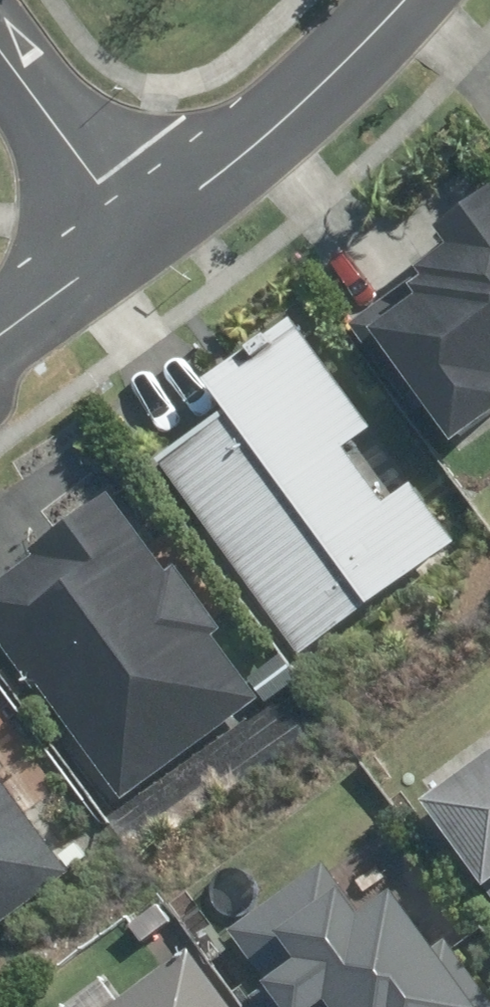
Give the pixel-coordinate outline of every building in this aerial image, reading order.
[(356,327),(458,450),(489,424),(489,186),(488,184),(436,226),(452,245),(356,327)] [(223,414),(158,465),(232,562),(307,658),(457,543),(285,320),(201,385),(223,414)] [(224,632),(174,572),(164,580),(98,500),(0,582),(0,648),(129,802),(259,694),(268,704),(299,679),(279,655),(249,681),(215,640),(224,632)] [(420,809),(489,905),(489,758),(420,809)] [(73,877),(0,778),(0,931),(73,877)] [(233,931),(271,980),(260,988),(274,1006),(326,1006),(489,1006),(489,996),(445,938),(430,949),(389,895),(365,913),(325,861),(233,931)] [(191,952),(117,1006),(232,1006),(191,952)]
